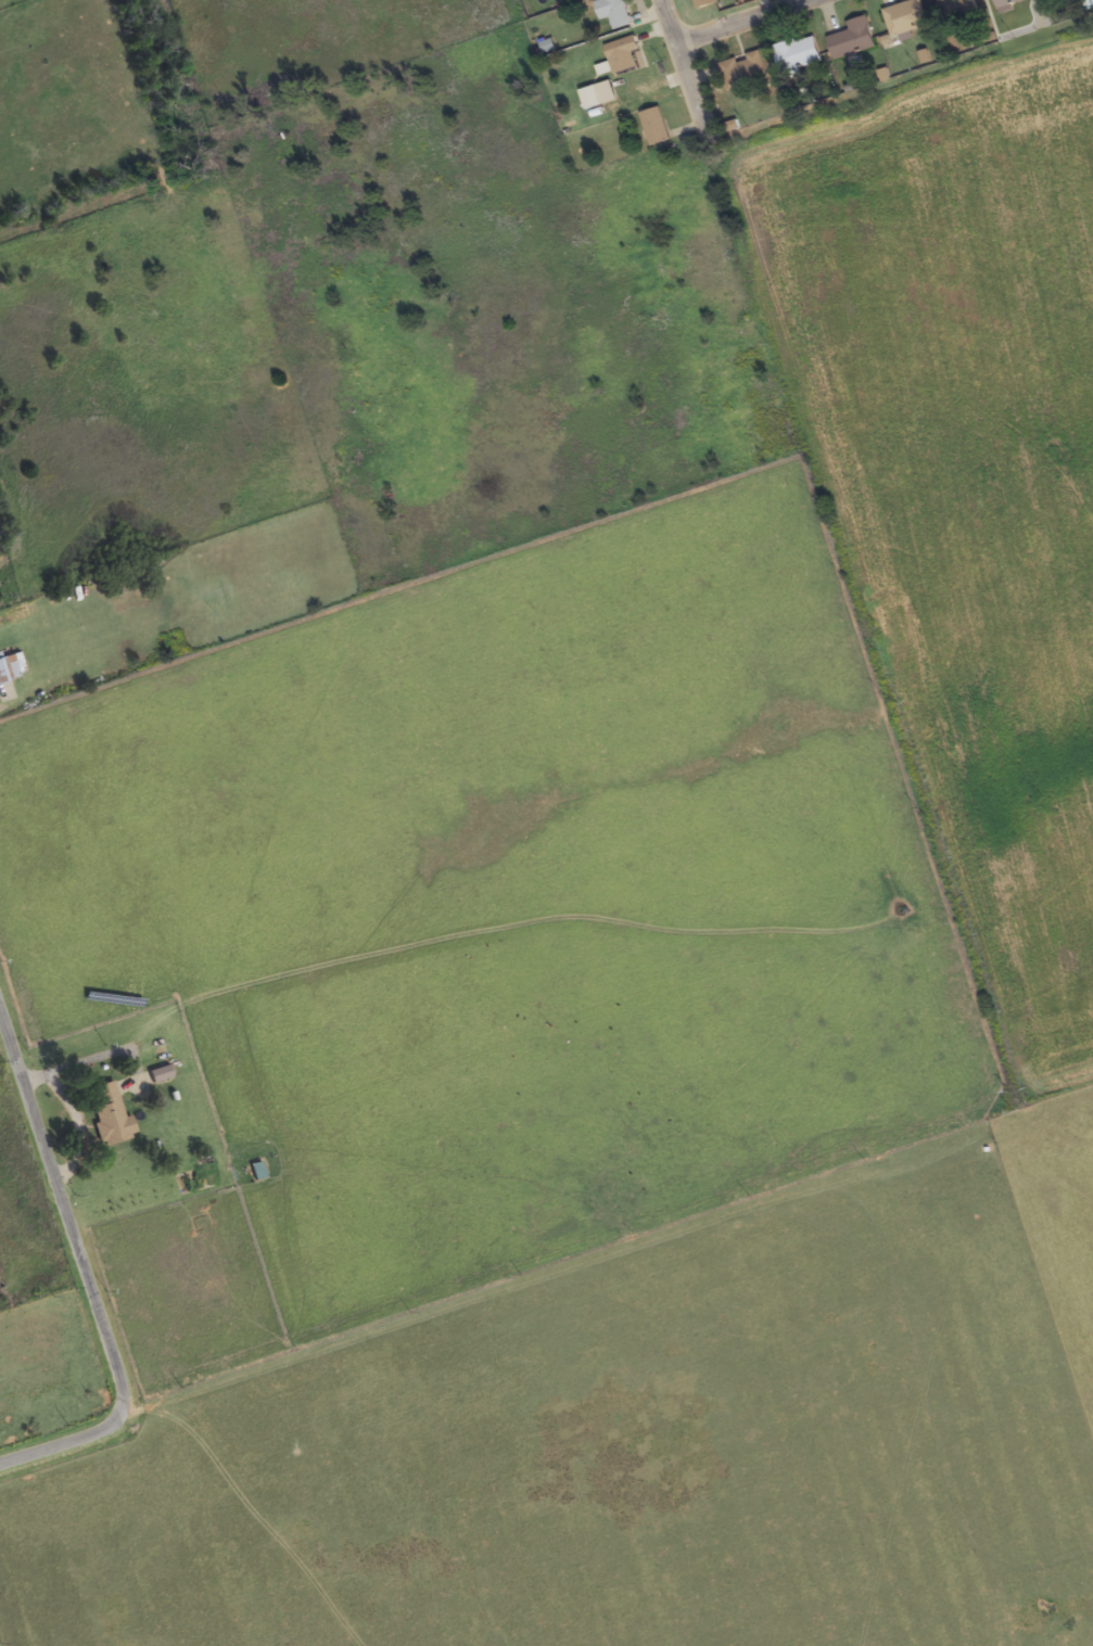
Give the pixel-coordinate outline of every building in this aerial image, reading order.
[(624,0),(600,0),(593,2),(600,21),(609,17),(614,30),(632,24),(624,0)] [(697,10),(718,3),(717,0),(694,0),(697,10)] [(891,38),(929,26),(921,0),(913,0),(883,9),(891,38)] [(944,23),(978,13),(974,0),(937,0),(944,23)] [(1033,0),(993,0),(996,10),(1033,0)] [(875,48),(867,16),(848,21),(850,31),(828,36),(833,59),(875,48)] [(822,61),(814,35),(781,46),(789,71),(822,61)] [(638,68),(632,52),(640,50),(635,36),(604,46),(613,76),(638,68)] [(763,52),(720,63),(726,89),(769,79),(763,52)] [(579,91),(586,109),(600,104),(594,86),(579,91)] [(639,113),(650,146),(671,139),(659,106),(639,113)] [(15,654),(0,658),(0,684),(22,678),(15,654)] [(169,1078),(166,1067),(146,1072),(149,1083),(169,1078)] [(122,1118),(112,1082),(93,1087),(99,1107),(89,1110),(99,1148),(135,1139),(128,1117),(122,1118)]
